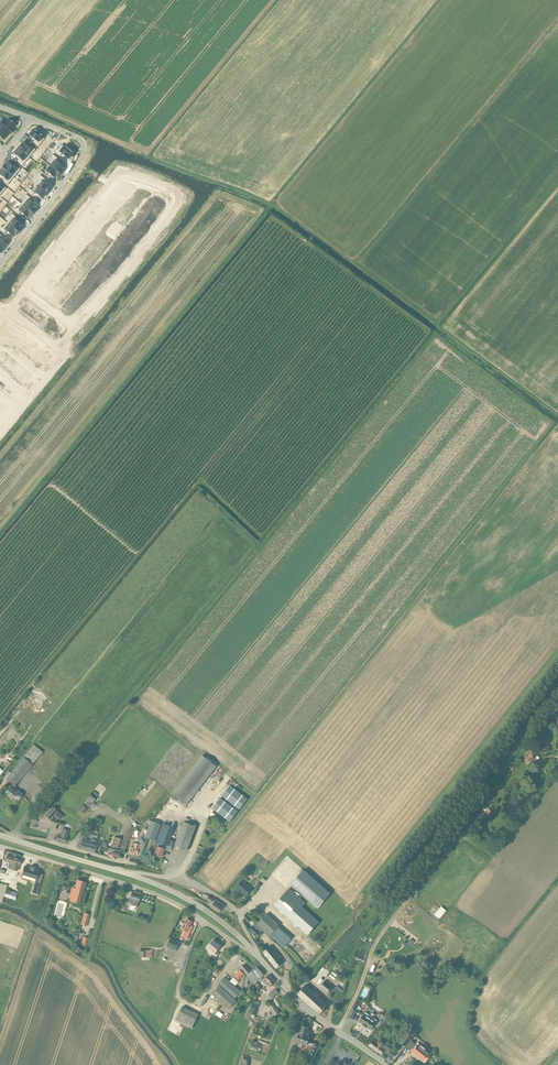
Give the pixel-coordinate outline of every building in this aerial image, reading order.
[(1,138),(4,140),(9,133),(10,134),(13,131),(12,130),(15,126),(14,125),(12,123),(11,122),(9,121),(8,120),(5,124),(3,123),(2,121),(0,123),(0,127),(1,128),(0,129),(0,139),(1,138)] [(34,129),(29,135),(35,140),(33,142),(38,147),(45,139),(43,137),(44,136),(40,132),(39,134),(34,129)] [(22,143),(18,149),(29,158),(35,150),(30,145),(28,148),(22,143)] [(56,149),(54,152),(59,157),(62,154),(69,159),(75,152),(71,149),(69,151),(62,144),(57,150),(56,149)] [(18,149),(13,154),(19,159),(17,161),(22,166),(29,158),(18,149)] [(54,161),(50,166),(60,174),(62,171),(62,170),(64,168),(56,162),(59,159),(53,155),(50,158),(54,161)] [(4,165),(2,168),(12,176),(14,177),(20,169),(15,165),(13,168),(7,163),(5,165),(4,165)] [(42,168),(40,171),(45,176),(48,173),(55,179),(57,177),(60,174),(50,166),(49,165),(45,170),(42,168)] [(0,171),(0,175),(4,178),(2,181),(7,185),(14,177),(12,176),(2,168),(0,170),(0,171)] [(39,179),(35,184),(36,185),(46,194),(46,193),(50,188),(43,182),(45,180),(40,175),(37,178),(39,179)] [(29,188),(27,191),(32,195),(34,193),(42,199),(43,197),(44,198),(47,194),(46,193),(46,194),(36,185),(32,190),(29,188)] [(113,190),(108,197),(115,202),(112,205),(118,209),(120,206),(118,205),(123,199),(113,190)] [(25,199),(21,204),(33,213),(35,210),(37,208),(29,202),(31,199),(26,195),(24,197),(25,199)] [(146,210),(141,217),(151,225),(157,218),(154,216),(158,211),(147,202),(143,207),(146,210)] [(15,208),(13,210),(18,215),(21,212),(28,218),(30,216),(30,217),(33,213),(21,204),(17,209),(15,208)] [(99,208),(96,211),(106,219),(110,215),(116,220),(119,216),(109,208),(106,211),(101,207),(100,208),(99,208)] [(97,212),(93,217),(98,221),(95,224),(105,233),(108,229),(102,224),(106,219),(96,211),(96,212),(97,212)] [(11,218),(7,223),(18,232),(21,229),(20,229),(22,227),(15,221),(17,218),(12,214),(9,216),(11,218)] [(136,225),(132,230),(142,238),(144,235),(146,233),(140,228),(142,225),(137,221),(134,224),(136,225)] [(0,228),(0,231),(4,234),(6,231),(13,237),(15,235),(18,232),(7,223),(3,228),(1,226),(0,228)] [(82,226),(80,229),(89,237),(96,229),(92,227),(90,229),(84,224),(83,226),(82,226)] [(80,230),(76,234),(82,239),(80,242),(83,245),(89,237),(80,229),(79,229),(80,230)] [(126,234),(124,237),(129,241),(131,238),(137,243),(139,241),(142,238),(132,230),(128,235),(126,234)] [(121,240),(117,244),(121,247),(118,251),(126,258),(130,253),(128,251),(130,248),(121,240)] [(65,248),(75,256),(78,252),(85,257),(88,253),(78,245),(75,248),(70,244),(66,249),(65,248)] [(65,248),(61,253),(62,254),(61,254),(67,258),(64,261),(74,270),(77,266),(71,261),(75,256),(65,248)] [(111,252),(108,256),(117,264),(120,261),(122,263),(126,258),(118,251),(114,255),(112,253),(111,252)] [(52,264),(50,267),(59,275),(66,267),(62,265),(60,267),(54,262),(53,264),(52,264)] [(105,267),(101,272),(110,279),(113,277),(112,276),(114,274),(109,269),(111,266),(105,262),(103,265),(105,267)] [(50,268),(46,273),(52,277),(50,280),(53,283),(59,275),(50,267),(50,268)] [(95,275),(92,278),(97,283),(100,280),(105,284),(107,282),(108,282),(110,279),(101,272),(97,277),(95,275)] [(86,280),(82,285),(86,287),(82,291),(91,298),(95,293),(93,291),(95,288),(86,280)] [(40,281),(34,288),(37,291),(39,289),(44,294),(49,289),(51,291),(53,287),(48,283),(46,286),(40,281)] [(76,292),(72,297),(82,304),(84,301),(87,303),(91,298),(82,291),(79,295),(76,292)] [(69,306),(63,312),(67,316),(68,314),(73,319),(78,313),(72,308),(75,306),(69,301),(66,304),(69,306)] [(0,411),(4,415),(11,407),(6,403),(0,411)] [(4,777),(12,784),(5,793),(12,799),(15,796),(18,799),(22,795),(18,791),(16,793),(12,790),(15,786),(14,786),(41,752),(33,744),(11,773),(8,771),(4,777)] [(529,764),(533,760),(534,759),(541,753),(548,752),(550,751),(547,746),(539,752),(538,751),(537,752),(532,747),(527,753),(529,755),(525,760),(529,764)] [(202,756),(176,790),(172,794),(186,805),(216,767),(202,756)] [(230,786),(222,796),(239,810),(248,799),(230,786)] [(79,810),(84,814),(88,808),(93,803),(97,798),(99,795),(95,792),(93,794),(91,793),(87,798),(88,799),(85,804),(84,804),(79,810)] [(221,798),(212,809),(230,822),(238,811),(221,798)] [(58,811),(53,807),(46,816),(49,819),(53,814),(54,815),(58,811)] [(488,810),(484,815),(487,818),(492,812),(488,810)] [(155,842),(161,826),(151,822),(145,838),(155,842)] [(196,827),(193,826),(183,822),(175,845),(187,850),(196,827)] [(130,825),(122,839),(114,837),(112,846),(126,851),(128,841),(132,834),(134,835),(137,829),(130,825)] [(174,828),(169,826),(164,825),(157,842),(161,843),(168,846),(174,828)] [(68,831),(62,829),(60,836),(58,835),(58,836),(56,841),(65,844),(66,839),(67,838),(66,838),(68,831)] [(84,836),(82,842),(84,843),(82,848),(87,850),(95,852),(97,847),(97,846),(95,846),(97,840),(89,838),(84,836)] [(131,847),(130,852),(137,854),(138,851),(142,852),(145,842),(140,838),(138,845),(133,843),(132,847),(131,847)] [(163,845),(155,842),(154,846),(157,848),(155,855),(162,857),(165,849),(162,848),(163,845)] [(109,853),(108,856),(112,857),(111,857),(120,859),(121,855),(121,852),(114,850),(113,852),(112,854),(109,853)] [(7,856),(5,861),(10,862),(8,868),(17,871),(19,865),(20,865),(21,860),(7,856)] [(23,870),(22,874),(36,879),(35,881),(33,888),(38,890),(36,894),(37,895),(43,875),(42,874),(42,875),(39,874),(39,871),(34,870),(34,868),(30,866),(30,868),(24,867),(23,870)] [(304,870),(291,885),(317,908),(330,894),(304,870)] [(16,874),(11,873),(8,883),(13,884),(14,882),(16,874)] [(243,880),(240,884),(236,888),(246,896),(251,890),(245,884),(246,882),(243,880)] [(73,888),(71,893),(69,901),(80,904),(86,883),(77,881),(75,889),(73,888)] [(5,893),(4,896),(15,900),(16,897),(17,893),(11,891),(11,890),(10,890),(10,889),(8,888),(7,889),(5,893)] [(274,906),(307,935),(318,922),(302,908),(306,904),(289,889),(274,906)] [(112,892),(109,900),(115,902),(118,894),(112,892)] [(129,900),(131,901),(131,903),(138,906),(141,896),(133,893),(131,898),(129,898),(129,900)] [(212,898),(209,896),(206,899),(211,903),(213,901),(214,902),(211,907),(219,913),(222,908),(223,908),(225,906),(212,897),(212,898)] [(85,913),(82,925),(87,926),(90,915),(85,913)] [(257,925),(270,937),(271,936),(284,948),(292,939),(279,927),(266,915),(257,925)] [(185,931),(181,937),(187,939),(190,933),(193,927),(190,926),(192,922),(187,919),(182,929),(185,931)] [(253,927),(249,931),(256,938),(260,933),(261,932),(262,931),(259,928),(255,924),(254,925),(253,927)] [(171,938),(167,946),(176,951),(180,942),(171,938)] [(213,940),(210,944),(208,947),(211,949),(209,951),(216,957),(219,954),(217,951),(221,947),(213,940)] [(271,946),(265,951),(263,952),(276,969),(282,964),(278,959),(280,957),(271,946)] [(251,979),(251,980),(254,983),(266,972),(260,965),(252,972),(244,964),(240,968),(247,976),(246,977),(244,985),(246,987),(248,985),(248,984),(248,982),(251,979)] [(225,977),(218,984),(220,986),(212,994),(228,1010),(237,1001),(235,1000),(242,992),(235,986),(240,981),(239,981),(245,974),(240,970),(230,982),(225,977)] [(260,980),(258,982),(263,988),(265,986),(267,987),(269,985),(270,987),(271,985),(275,982),(269,975),(262,981),(260,980)] [(325,981),(320,988),(327,994),(333,987),(325,981)] [(305,986),(297,995),(320,1014),(328,1005),(305,986)] [(273,998),(279,993),(277,991),(275,990),(267,996),(271,1000),(273,998)] [(256,1001),(251,1015),(255,1016),(260,1002),(256,1001)] [(273,1002),(268,1005),(272,1012),(270,1013),(271,1015),(273,1014),(274,1016),(280,1013),(280,1012),(273,1002)] [(199,1015),(183,1006),(176,1020),(192,1029),(199,1015)] [(364,1014),(359,1022),(370,1030),(376,1022),(375,1022),(377,1020),(365,1012),(364,1014)] [(307,1031),(308,1028),(302,1026),(299,1034),(296,1042),(310,1047),(312,1043),(308,1042),(309,1038),(308,1037),(310,1032),(307,1031)] [(399,1042),(406,1047),(412,1039),(405,1034),(399,1042)] [(372,1041),(369,1046),(382,1055),(384,1052),(385,1053),(386,1053),(389,1055),(390,1054),(392,1051),(393,1050),(392,1049),(388,1046),(387,1047),(387,1048),(385,1047),(386,1046),(386,1045),(387,1045),(385,1044),(386,1042),(380,1038),(378,1041),(378,1042),(374,1039),(372,1041)] [(406,1047),(409,1049),(410,1050),(415,1044),(411,1041),(406,1047)] [(306,1054),(312,1057),(318,1045),(312,1042),(312,1043),(310,1047),(306,1054)] [(415,1050),(413,1052),(424,1061),(431,1053),(425,1048),(424,1050),(418,1046),(416,1045),(413,1048),(415,1050)]
